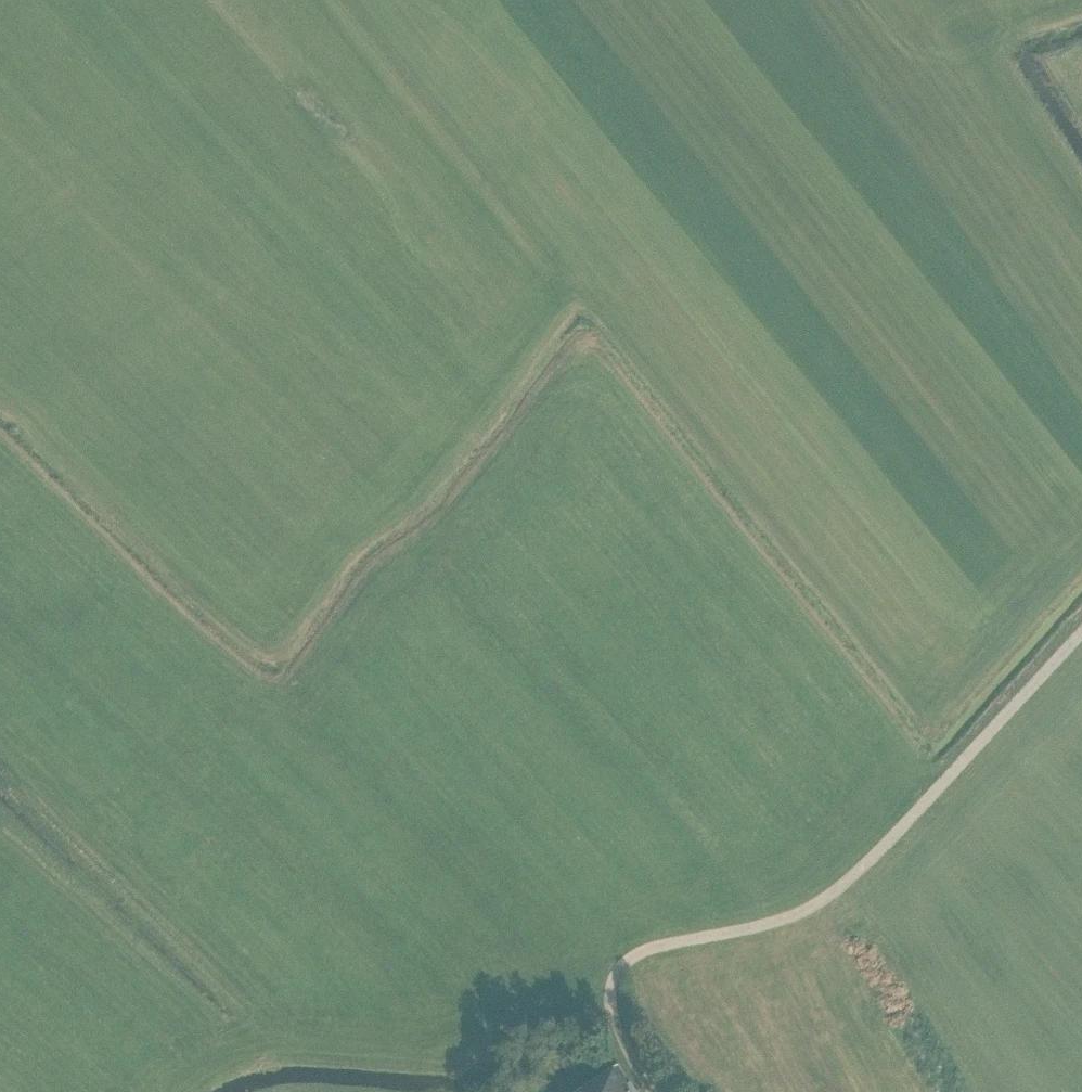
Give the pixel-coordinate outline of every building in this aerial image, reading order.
[(618,1069),(583,1091),(633,1091),(618,1069)]
